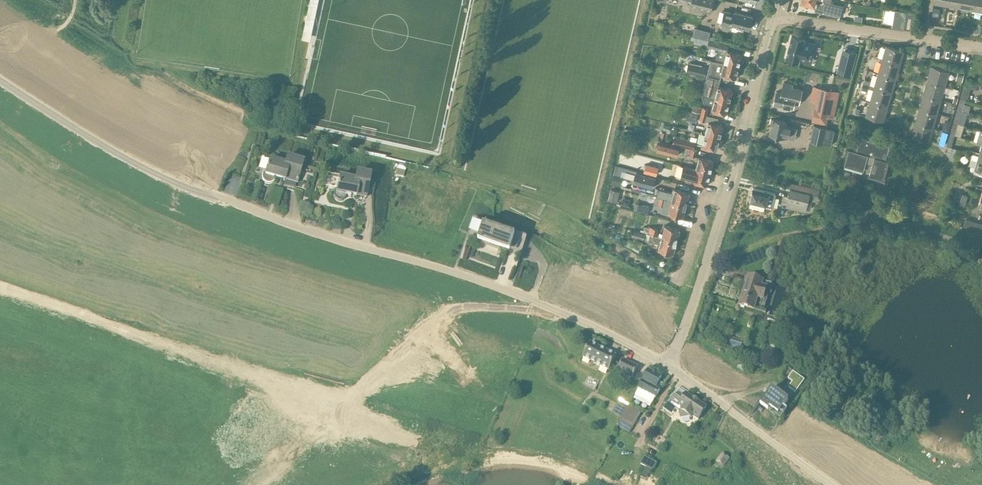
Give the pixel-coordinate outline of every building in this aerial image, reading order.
[(690,7),(710,13),(714,0),(692,0),(692,1),(690,7)] [(837,2),(831,1),(827,0),(801,0),(800,3),(816,7),(815,9),(823,11),(823,10),(844,13),(846,2),(837,1),(837,2)] [(971,7),(981,9),(981,0),(972,0),(971,7)] [(896,10),(893,27),(904,29),(907,12),(896,10)] [(750,28),(753,16),(736,11),(735,13),(725,11),(722,24),(723,24),(722,26),(724,29),(728,30),(730,29),(731,26),(732,26),(732,24),(750,28)] [(708,40),(710,31),(695,27),(693,36),(708,40)] [(792,35),(786,57),(799,61),(799,59),(806,61),(809,50),(814,52),(816,43),(804,40),(805,38),(792,35)] [(740,66),(743,54),(728,50),(729,45),(709,40),(708,45),(718,48),(715,58),(724,61),(724,62),(740,66)] [(899,66),(904,51),(886,46),(882,61),(899,66)] [(841,59),(837,71),(851,74),(854,63),(841,59)] [(895,81),(899,66),(882,61),(877,76),(895,81)] [(704,76),(706,67),(688,62),(686,72),(704,76)] [(737,78),(740,66),(724,62),(721,74),(737,78)] [(945,86),(949,71),(932,66),(927,81),(945,86)] [(730,102),(733,90),(719,86),(720,80),(716,79),(718,73),(712,72),(710,78),(706,76),(701,95),(705,96),(715,98),(730,102)] [(891,95),(895,81),(877,76),(874,86),(870,85),(869,88),(874,90),(873,90),(891,95)] [(941,101),(945,86),(927,81),(923,95),(941,101)] [(782,92),(777,91),(774,103),(793,107),(795,101),(799,102),(802,89),(792,87),(793,84),(784,82),(782,92)] [(966,99),(969,89),(964,87),(961,97),(966,99)] [(829,110),(833,90),(820,88),(813,120),(826,123),(828,117),(833,118),(835,111),(829,110)] [(891,95),(873,90),(870,103),(887,108),(891,95)] [(937,115),(941,101),(923,95),(919,110),(937,115)] [(727,114),(730,102),(715,98),(705,96),(703,102),(713,105),(712,110),(727,114)] [(962,111),(966,99),(961,97),(957,109),(962,111)] [(884,120),(887,108),(870,103),(866,115),(884,120)] [(959,122),(962,111),(957,109),(954,121),(959,122)] [(933,129),(937,115),(919,110),(915,124),(933,129)] [(789,138),(791,126),(787,125),(788,121),(774,118),(773,119),(771,118),(770,124),(772,125),(770,134),(789,138)] [(709,121),(706,133),(721,137),(724,125),(709,121)] [(955,134),(959,122),(954,121),(950,133),(955,134)] [(929,141),(933,129),(915,124),(912,136),(929,141)] [(835,129),(814,125),(810,140),(831,145),(835,129)] [(717,149),(721,137),(706,133),(703,145),(717,149)] [(951,147),(955,134),(950,133),(946,146),(951,147)] [(695,141),(675,136),(673,143),(693,148),(695,141)] [(886,160),(890,145),(860,136),(856,150),(848,148),(844,164),(863,170),(865,162),(872,164),(868,175),(885,180),(890,161),(886,160)] [(677,156),(679,146),(660,141),(657,151),(677,156)] [(958,162),(961,150),(957,149),(953,160),(958,162)] [(978,154),(973,153),(971,158),(977,160),(975,166),(971,165),(969,171),(981,175),(981,156),(978,154)] [(711,173),(714,161),(699,157),(696,169),(711,173)] [(266,170),(265,172),(264,173),(263,173),(263,174),(262,175),(261,176),(261,177),(261,178),(261,179),(261,180),(262,181),(262,182),(263,183),(264,183),(265,184),(266,184),(267,184),(268,184),(269,184),(270,184),(271,184),(271,183),(272,182),(273,182),(273,181),(274,180),(276,181),(277,180),(284,182),(284,181),(296,184),(302,163),(286,158),(284,165),(269,161),(266,168),(265,170),(266,170)] [(711,173),(696,169),(684,165),(680,177),(693,180),(693,181),(708,185),(711,173)] [(636,173),(633,183),(653,188),(655,178),(636,173)] [(237,183),(236,190),(228,188),(227,193),(238,195),(242,176),(232,174),(231,182),(237,183)] [(337,185),(336,189),(335,190),(334,190),(334,191),(333,192),(333,193),(332,194),(332,195),(332,196),(333,197),(333,198),(334,199),(334,200),(335,200),(336,201),(337,201),(338,202),(339,202),(340,202),(341,201),(342,201),(343,201),(343,200),(344,199),(345,198),(345,197),(345,196),(350,197),(350,196),(355,198),(355,197),(365,198),(369,176),(356,174),(354,181),(339,178),(337,185)] [(686,205),(690,192),(676,188),(674,193),(660,189),(657,196),(666,199),(672,201),(686,205)] [(776,193),(769,192),(753,188),(750,202),(766,206),(766,205),(772,207),(776,193)] [(808,200),(810,193),(791,189),(788,200),(789,201),(788,206),(806,211),(808,200)] [(817,202),(819,195),(810,193),(808,200),(812,200),(817,202)] [(964,205),(968,195),(963,193),(959,203),(964,205)] [(664,206),(666,199),(657,196),(655,203),(664,206)] [(630,199),(623,197),(621,205),(628,207),(630,199)] [(683,217),(686,205),(672,201),(668,213),(683,217)] [(650,206),(643,204),(641,211),(648,213),(650,206)] [(971,228),(973,223),(973,221),(966,218),(964,226),(967,227),(971,228)] [(481,236),(485,223),(474,220),(474,219),(470,232),(481,236)] [(973,221),(973,223),(971,228),(973,228),(981,231),(981,223),(973,221)] [(485,223),(481,236),(478,241),(510,252),(511,247),(516,234),(516,233),(486,222),(485,223)] [(677,240),(680,229),(665,225),(662,236),(677,240)] [(648,226),(646,233),(657,235),(658,228),(648,226)] [(673,253),(677,240),(662,236),(657,235),(646,233),(644,239),(660,243),(659,249),(673,253)] [(522,251),(526,239),(527,238),(516,234),(511,247),(522,251)] [(764,313),(772,283),(748,276),(739,306),(764,313)] [(741,349),(743,341),(730,338),(727,345),(734,347),(741,349)] [(583,357),(609,370),(616,356),(590,343),(583,357)] [(732,353),(734,347),(727,345),(725,352),(732,353)] [(618,370),(632,378),(637,367),(623,360),(618,370)] [(655,398),(663,384),(659,382),(661,377),(648,370),(638,389),(655,398)] [(796,393),(805,380),(793,372),(788,379),(793,382),(789,387),(796,393)] [(766,397),(760,405),(768,410),(770,408),(778,415),(788,401),(772,389),(768,395),(765,393),(763,396),(766,397)] [(706,408),(686,394),(682,400),(674,395),(668,404),(680,412),(681,418),(689,416),(691,418),(692,415),(698,419),(706,408)] [(624,414),(629,404),(621,399),(615,409),(624,414)] [(642,412),(629,404),(624,414),(636,421),(642,412)] [(723,454),(717,462),(723,467),(729,459),(723,454)] [(654,469),(656,463),(646,459),(644,464),(654,469)]
